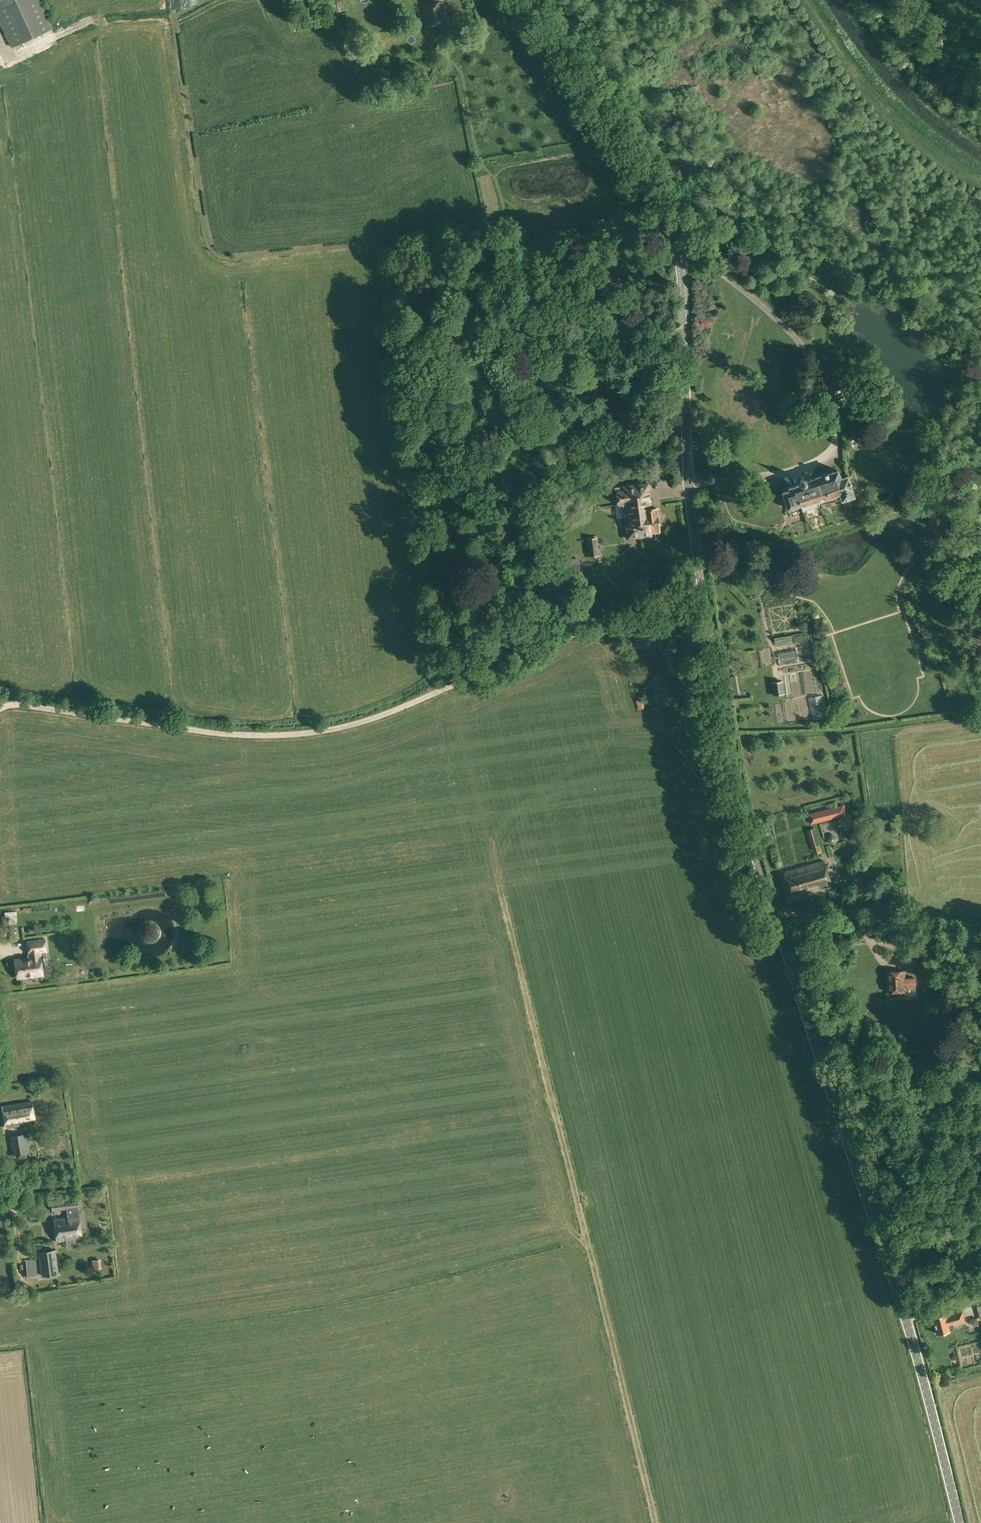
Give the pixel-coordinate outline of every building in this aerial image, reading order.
[(12,47),(52,28),(39,0),(0,0),(0,20),(12,47)] [(422,5),(427,26),(448,20),(443,0),(439,1),(435,2),(422,5)] [(38,35),(25,42),(29,49),(42,42),(38,35)] [(783,491),(788,508),(802,503),(803,507),(818,503),(817,500),(821,499),(840,493),(842,499),(854,496),(852,489),(848,475),(841,477),(838,469),(833,471),(817,476),(817,477),(814,478),(806,480),(804,478),(801,479),(800,481),(801,483),(796,484),(789,487),(790,489),(783,491)] [(624,492),(617,492),(618,504),(623,503),(624,511),(627,537),(642,535),(651,534),(651,531),(659,530),(658,523),(661,523),(659,507),(652,507),(649,482),(623,485),(624,492)] [(587,538),(588,540),(589,556),(599,554),(597,537),(587,538)] [(659,631),(661,642),(662,649),(677,646),(673,622),(658,625),(659,631)] [(619,629),(622,635),(632,632),(630,625),(619,629)] [(661,642),(659,631),(642,633),(644,646),(657,644),(656,643),(661,642)] [(632,648),(633,656),(641,655),(640,647),(632,648)] [(782,681),(771,683),(773,694),(784,692),(782,681)] [(808,813),(810,825),(847,816),(845,805),(808,813)] [(784,872),(791,897),(832,885),(824,860),(784,872)] [(154,928),(154,921),(145,920),(145,941),(161,941),(161,928),(154,928)] [(16,960),(19,978),(43,974),(40,951),(47,950),(45,939),(28,942),(30,953),(31,952),(32,958),(16,960)] [(887,971),(887,992),(905,991),(905,987),(915,987),(915,977),(905,978),(905,971),(887,971)] [(3,1106),(6,1128),(35,1123),(32,1101),(3,1106)] [(29,1152),(26,1133),(10,1136),(14,1155),(29,1152)] [(67,1209),(74,1209),(79,1208),(78,1199),(52,1202),(53,1211),(67,1209)] [(67,1209),(68,1216),(68,1217),(54,1219),(57,1241),(66,1240),(67,1241),(83,1239),(80,1215),(75,1215),(74,1209),(67,1209)] [(56,1250),(39,1252),(42,1276),(59,1274),(56,1250)] [(38,1275),(36,1258),(26,1259),(28,1277),(38,1275)] [(93,1260),(93,1268),(102,1267),(101,1259),(93,1260)] [(933,1317),(937,1333),(950,1330),(948,1325),(965,1321),(963,1311),(946,1316),(946,1314),(933,1317)]
